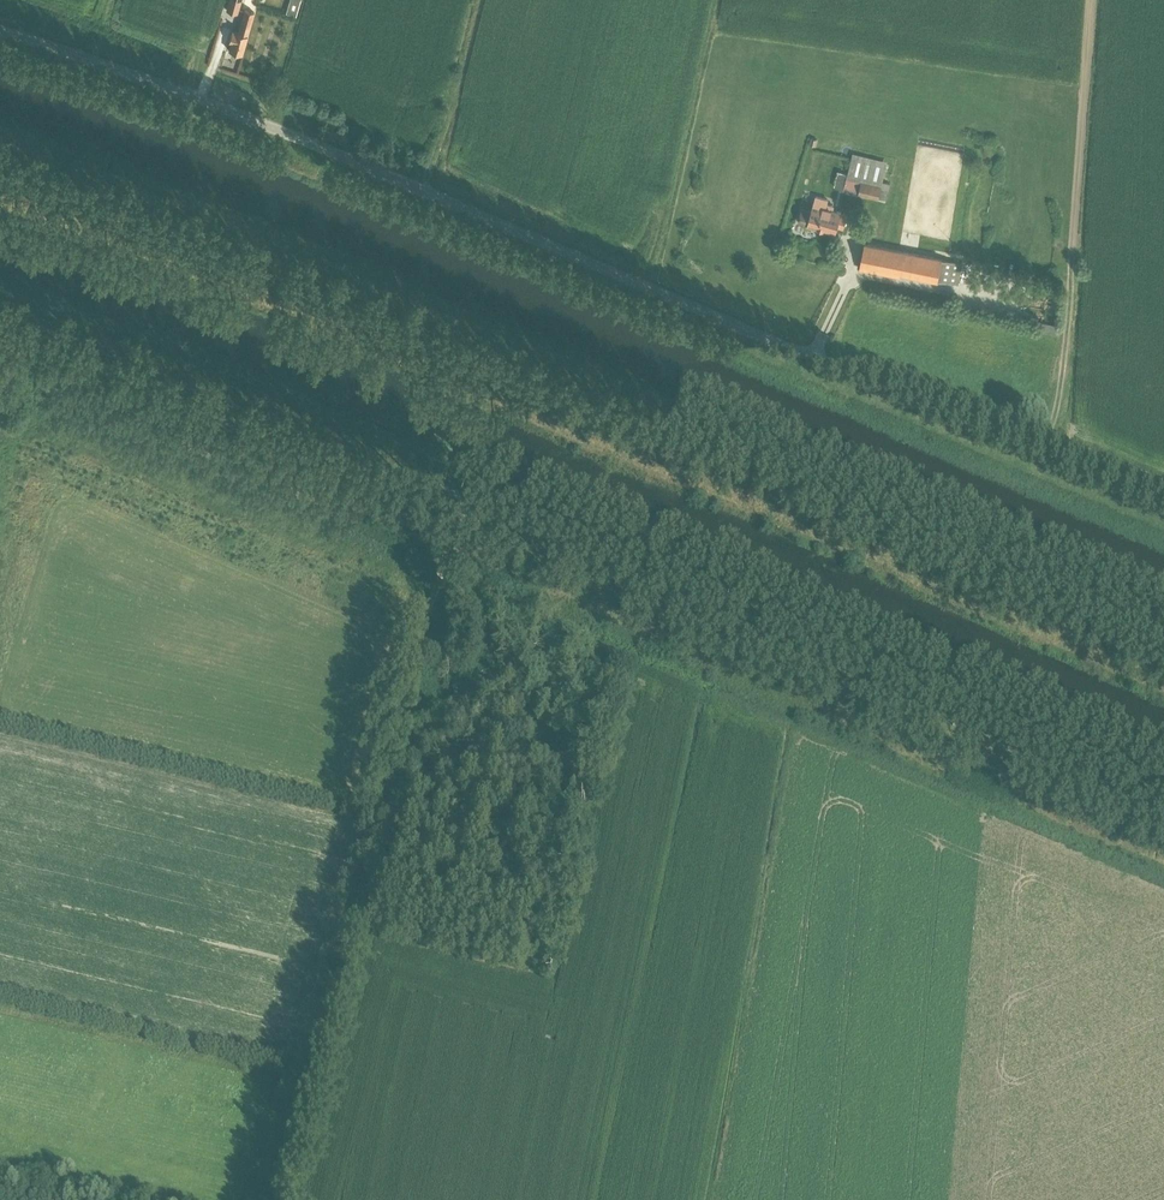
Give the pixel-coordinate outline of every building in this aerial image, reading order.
[(225,0),(215,0),(213,5),(222,8),(225,0)] [(242,48),(253,5),(244,3),(241,17),(232,15),(225,43),(242,48)] [(838,169),(834,186),(880,197),(880,195),(888,198),(891,182),(884,179),(888,160),(854,151),(849,172),(838,169)] [(812,209),(808,223),(837,231),(839,225),(845,227),(849,212),(834,208),(835,204),(829,202),(830,197),(817,194),(812,209)] [(808,223),(812,209),(802,206),(798,220),(808,223)] [(939,279),(943,258),(866,242),(861,266),(900,274),(900,271),(939,279)] [(943,258),(939,279),(960,283),(964,262),(943,258)] [(965,289),(965,297),(980,298),(981,290),(965,289)] [(1043,320),(1041,329),(1058,333),(1060,324),(1043,320)]
